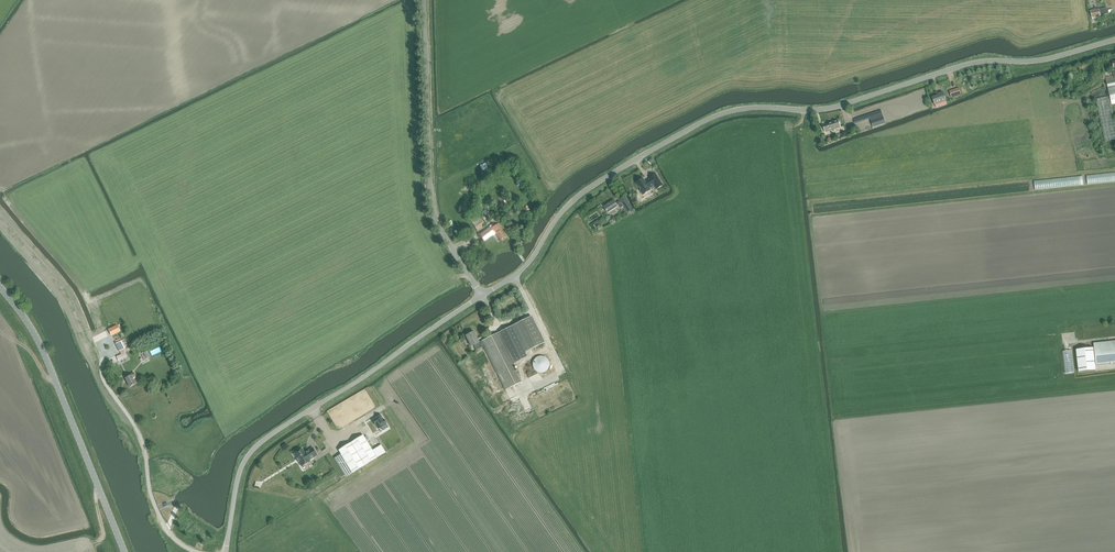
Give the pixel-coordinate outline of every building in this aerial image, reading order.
[(1090,10),(1092,17),(1092,19),(1097,18),(1097,16),(1100,16),(1100,15),(1108,13),(1107,8),(1101,9),(1101,8),(1090,10)] [(952,97),(961,94),(959,88),(949,91),(952,97)] [(946,101),(943,91),(938,93),(938,95),(933,96),(935,104),(946,101)] [(1110,96),(1096,99),(1105,141),(1114,139),(1114,121),(1112,104),(1111,105),(1110,96)] [(873,128),(885,123),(881,110),(853,119),(854,123),(855,123),(870,118),(873,128)] [(835,129),(841,127),(838,120),(823,125),(825,133),(832,131),(832,132),(835,131),(835,129)] [(649,177),(651,180),(646,183),(642,178),(636,182),(641,189),(640,190),(642,193),(643,194),(650,190),(649,188),(654,185),(656,188),(662,184),(655,173),(649,177)] [(633,209),(625,196),(619,200),(628,212),(633,209)] [(488,199),(485,197),(479,208),(482,210),(488,199)] [(619,209),(623,206),(620,201),(616,204),(613,200),(603,207),(608,214),(618,207),(619,209)] [(483,222),(478,214),(470,219),(475,227),(483,222)] [(492,225),(489,227),(490,227),(479,235),(484,242),(495,234),(495,235),(496,235),(501,241),(505,238),(501,231),(502,231),(498,225),(494,227),(492,225)] [(511,326),(482,341),(484,346),(497,372),(496,372),(505,391),(521,383),(512,364),(527,357),(525,353),(542,344),(529,317),(511,326)] [(474,344),(477,349),(484,346),(482,341),(479,342),(474,332),(473,332),(472,331),(466,334),(467,335),(466,336),(471,346),(474,344)] [(119,351),(126,348),(122,340),(115,343),(119,351)] [(1096,364),(1114,362),(1114,341),(1094,343),(1096,364)] [(1083,349),(1076,350),(1079,372),(1096,370),(1095,369),(1093,348),(1083,349)] [(127,357),(125,352),(116,356),(119,362),(127,357)] [(549,365),(550,364),(549,364),(549,363),(549,362),(549,361),(548,360),(548,359),(547,358),(546,358),(546,357),(545,357),(544,356),(543,356),(542,356),(541,356),(540,356),(539,356),(538,356),(537,357),(536,358),(535,358),(535,359),(534,360),(533,361),(533,362),(533,363),(533,364),(533,365),(533,366),(533,367),(533,368),(534,368),(534,369),(535,370),(536,371),(537,372),(538,372),(539,373),(540,373),(541,373),(542,373),(543,373),(544,372),(545,372),(546,372),(546,371),(547,370),(548,370),(548,369),(548,368),(549,368),(549,367),(549,366),(549,365)] [(136,377),(134,372),(131,374),(132,375),(125,378),(130,387),(136,384),(133,378),(136,377)] [(386,426),(383,421),(380,417),(372,423),(375,427),(378,431),(381,429),(383,432),(388,429),(386,426)] [(339,450),(341,454),(336,457),(347,476),(377,458),(363,435),(339,450)] [(302,449),(294,454),(297,458),(296,460),(297,461),(298,462),(299,462),(302,466),(310,461),(309,460),(317,455),(313,448),(305,453),(302,449)]
